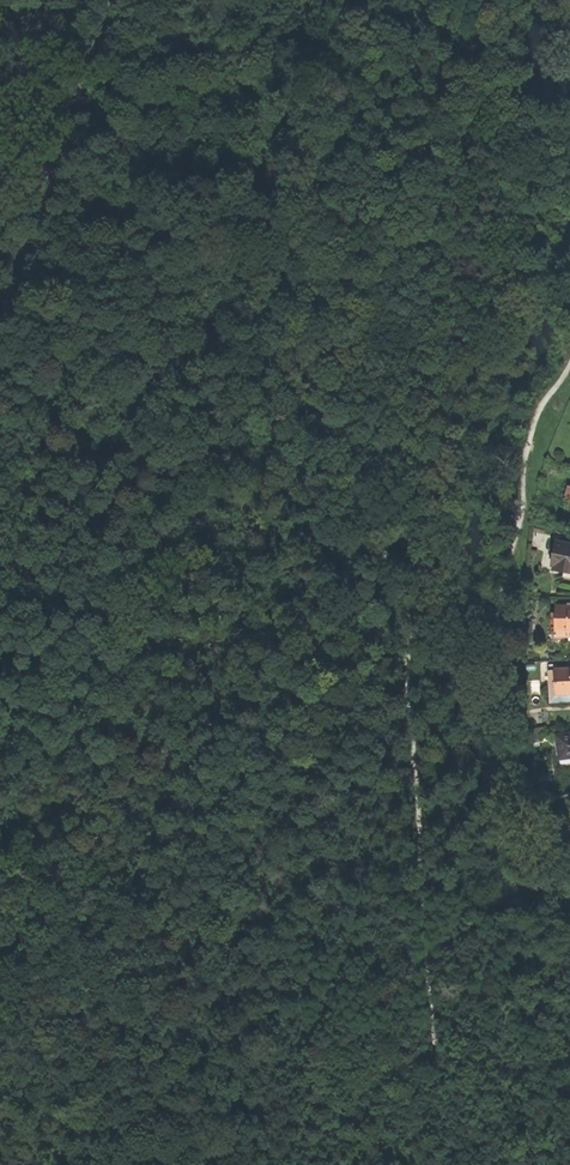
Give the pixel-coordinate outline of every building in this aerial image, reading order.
[(556,541),(552,564),(554,564),(553,569),(564,571),(563,575),(569,576),(569,544),(556,541)] [(557,606),(557,631),(558,631),(569,631),(569,606),(557,606)] [(569,701),(569,669),(549,670),(550,702),(569,701)] [(557,736),(560,758),(569,757),(569,735),(557,736)]
